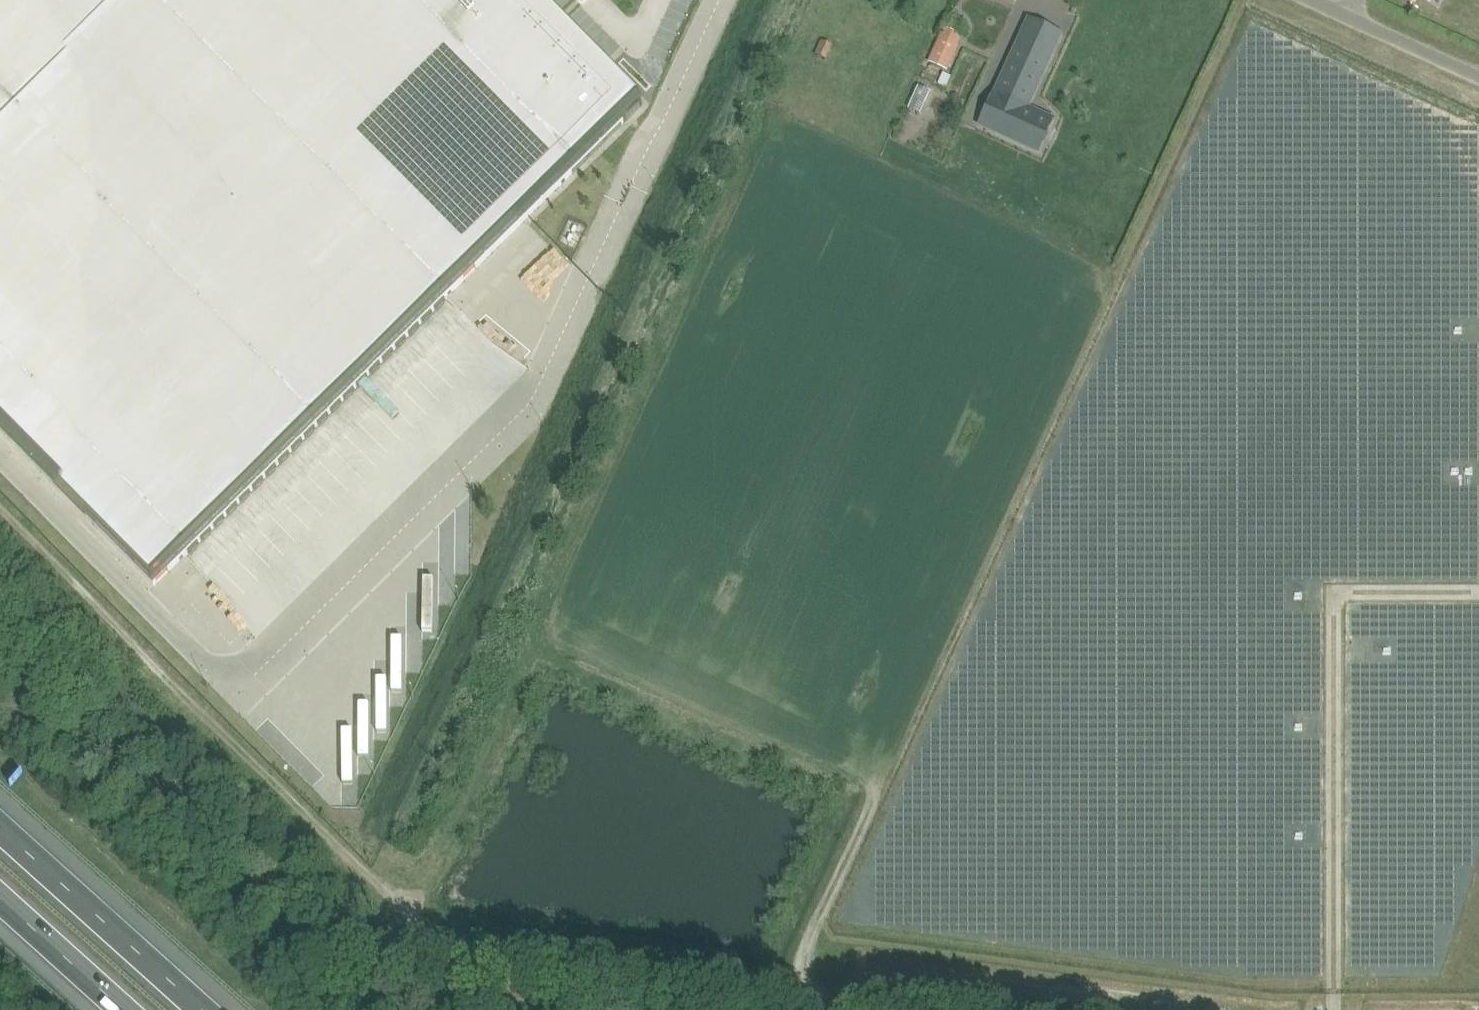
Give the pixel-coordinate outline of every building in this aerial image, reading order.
[(538,0),(0,0),(0,429),(164,595),(650,114),(538,0)] [(949,71),(960,44),(964,36),(946,28),(947,24),(943,22),(942,27),(944,28),(940,36),(929,62),(949,71)] [(1053,120),(1030,110),(1030,109),(1054,58),(1017,41),(994,92),(993,93),(978,126),(1038,153),(1053,120)]
